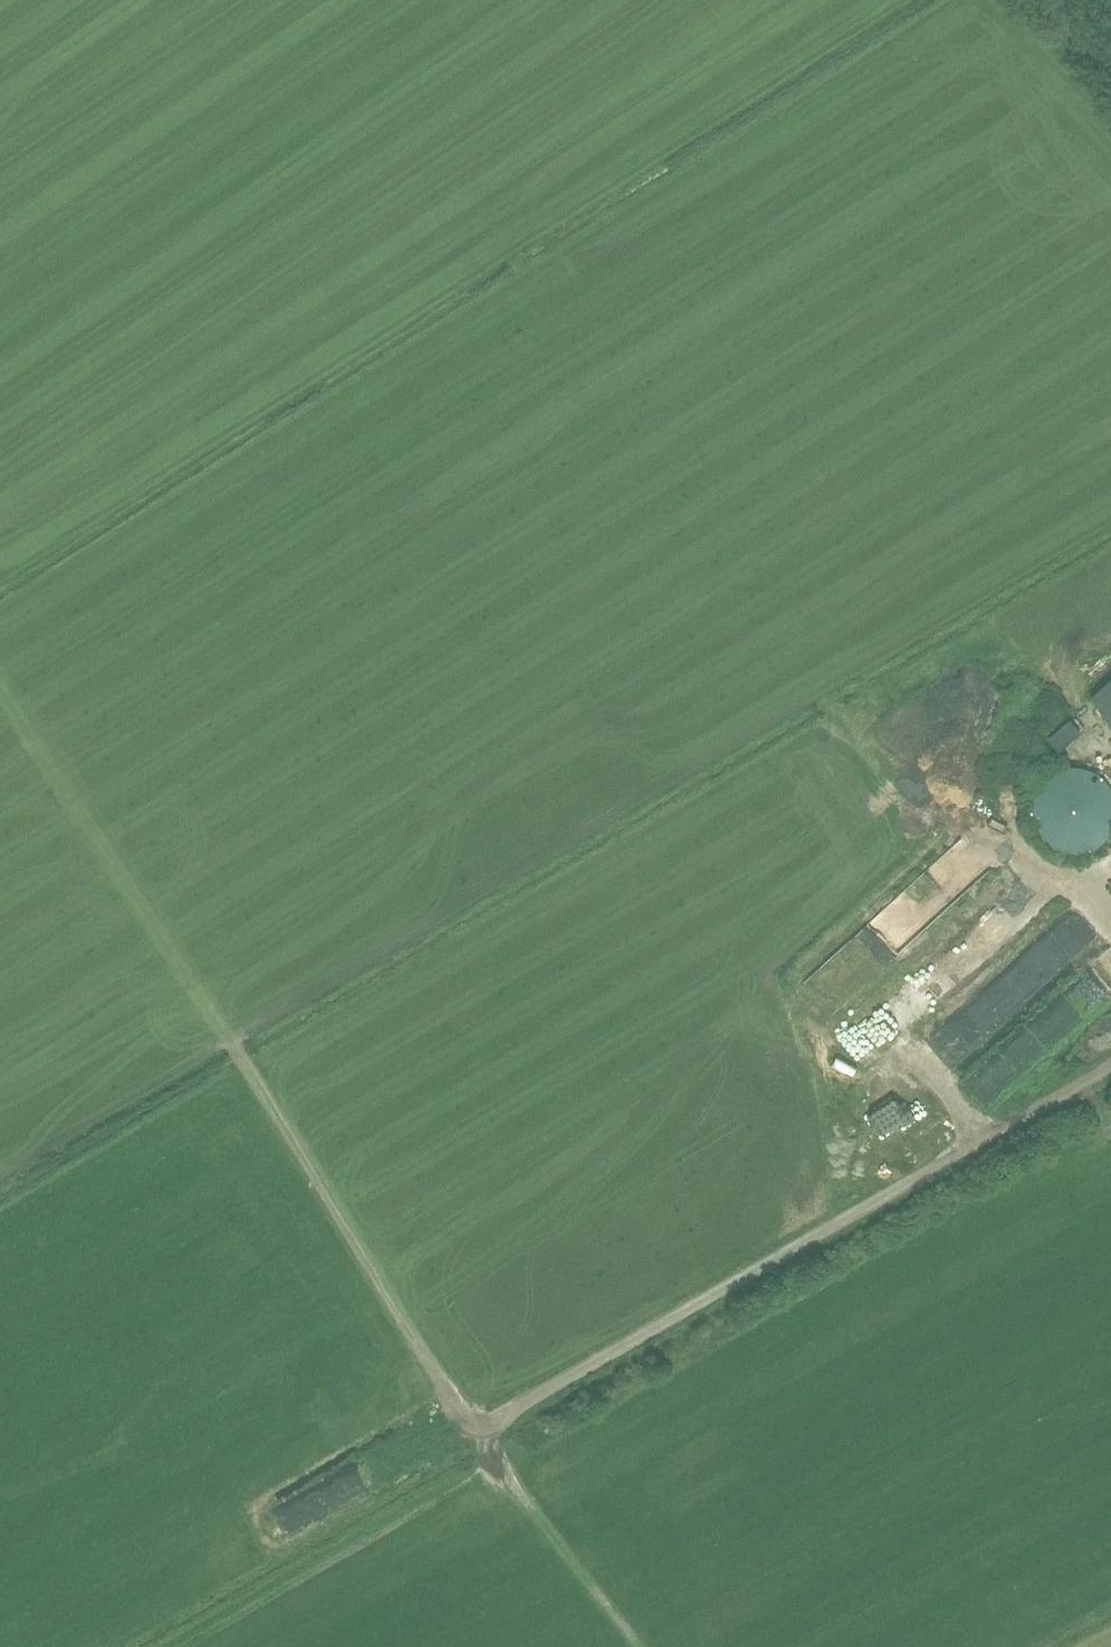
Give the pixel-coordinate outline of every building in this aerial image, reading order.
[(1032,796),(1029,811),(1032,826),(1039,839),(1051,849),(1065,854),(1081,854),(1095,849),(1107,839),(1110,832),(1110,790),(1107,783),(1095,773),(1081,767),(1065,768),(1051,773),(1039,783),(1032,796)] [(975,910),(994,895),(987,887),(968,902),(975,910)] [(976,945),(958,969),(972,979),(989,955),(976,945)] [(940,974),(949,987),(960,979),(951,967),(940,974)] [(1065,995),(1027,1031),(1046,1052),(1085,1016),(1065,995)]
